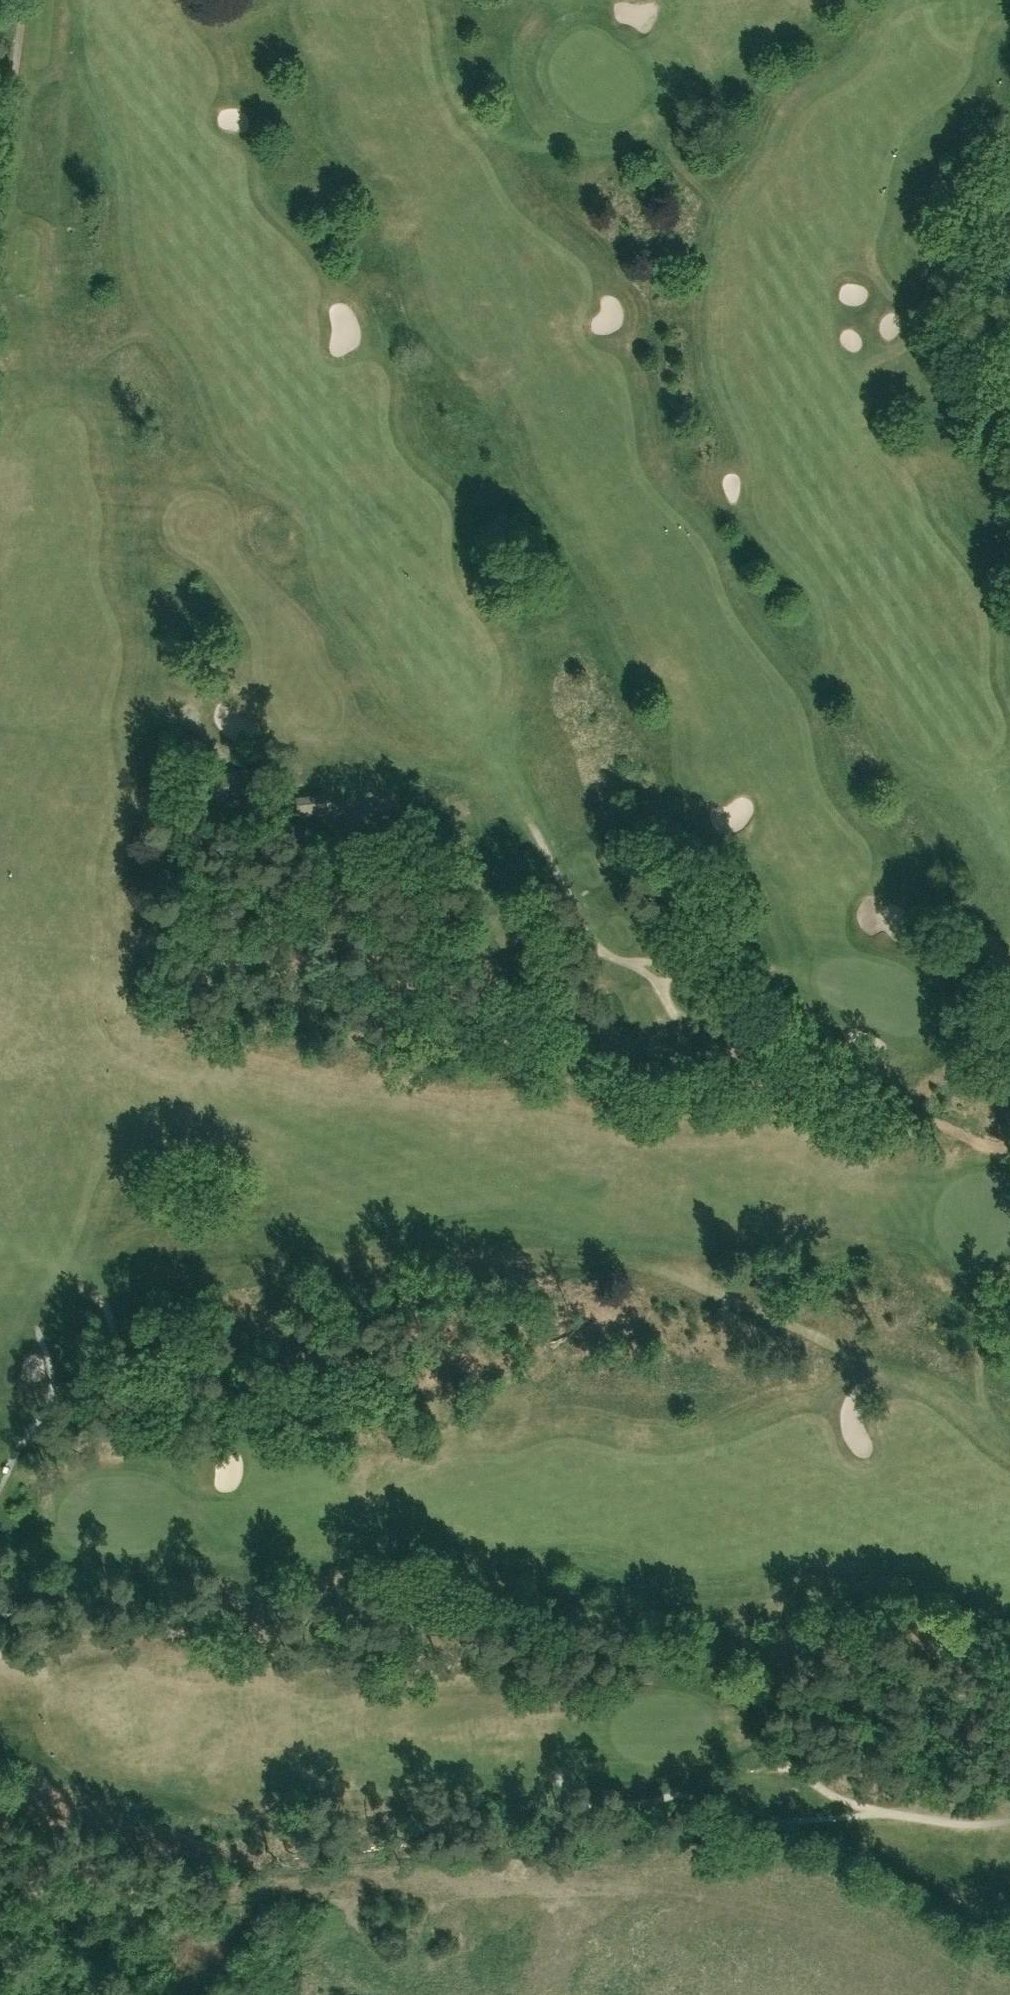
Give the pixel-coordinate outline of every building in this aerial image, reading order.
[(212,812),(260,802),(253,765),(205,775),(212,812)] [(326,792),(295,796),(298,818),(329,814),(326,792)]
